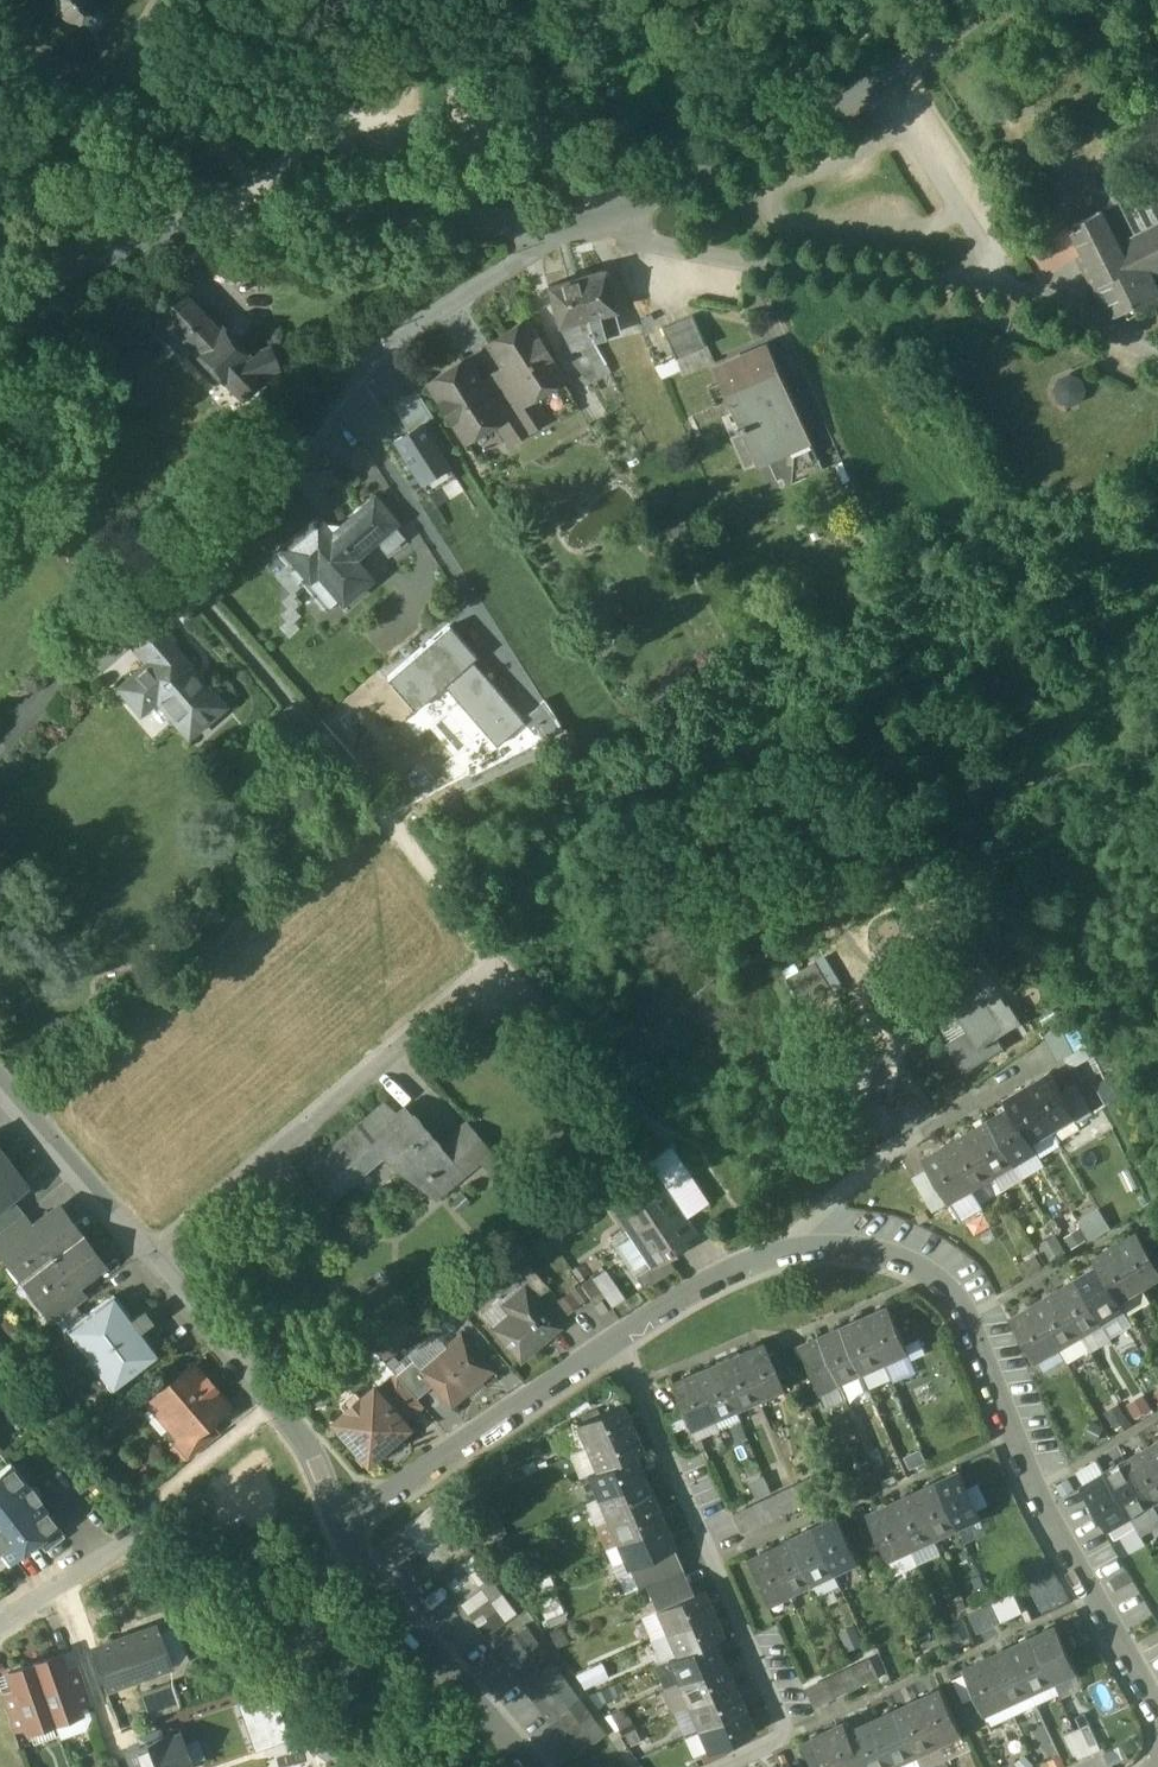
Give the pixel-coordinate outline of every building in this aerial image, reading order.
[(95,0),(46,0),(48,7),(53,15),(61,20),(71,22),(80,20),(81,20),(87,16),(88,15),(94,7),(95,0)] [(94,7),(92,10),(91,13),(88,15),(87,16),(81,20),(94,33),(97,32),(96,31),(107,20),(108,20),(108,17),(95,5),(94,7)] [(1096,202),(1101,212),(1070,229),(1088,262),(1095,275),(1117,317),(1138,307),(1141,314),(1157,306),(1157,287),(1153,276),(1157,274),(1157,170),(1096,202)] [(1095,275),(1088,262),(1081,262),(1088,275),(1095,275)] [(602,268),(575,275),(587,314),(603,310),(614,307),(602,268)] [(575,275),(549,282),(559,320),(570,318),(587,314),(575,275)] [(249,354),(212,316),(207,321),(179,293),(160,311),(240,394),(260,374),(275,369),(268,348),(249,354)] [(603,310),(587,314),(594,339),(610,334),(603,310)] [(697,312),(667,325),(681,356),(711,343),(697,312)] [(587,314),(570,318),(578,345),(582,345),(595,342),(594,339),(587,314)] [(570,318),(559,320),(572,347),(578,345),(570,318)] [(557,372),(524,320),(489,342),(506,370),(522,395),(527,392),(557,372)] [(610,334),(594,339),(595,342),(606,362),(616,358),(610,334)] [(595,342),(582,345),(586,353),(600,376),(611,371),(606,362),(595,342)] [(787,380),(770,344),(720,366),(762,461),(814,438),(788,380),(787,380)] [(600,376),(586,353),(573,359),(586,382),(600,376)] [(482,385),(465,358),(428,382),(461,434),(493,413),(498,410),(482,385)] [(1070,368),(1058,389),(1079,402),(1092,381),(1070,368)] [(527,392),(522,395),(506,370),(494,377),(527,429),(544,418),(527,392)] [(527,429),(494,377),(482,385),(498,410),(493,413),(510,440),(527,429)] [(416,390),(392,404),(409,430),(432,415),(416,390)] [(454,475),(421,423),(394,439),(427,492),(454,475)] [(374,501),(354,518),(375,543),(395,526),(374,501)] [(354,518),(333,536),(318,519),(282,550),(300,570),(307,564),(343,605),(371,581),(354,561),(375,543),(354,518)] [(173,641),(149,612),(127,631),(151,659),(169,643),(169,644),(173,641)] [(411,710),(442,684),(456,700),(460,697),(485,726),(481,730),(495,746),(525,720),(472,658),(474,657),(449,628),(387,681),(411,710)] [(169,644),(169,643),(151,659),(117,687),(138,713),(154,700),(186,738),(222,707),(169,644)] [(560,731),(542,702),(527,712),(546,734),(560,731)] [(792,974),(805,995),(830,980),(818,959),(792,974)] [(1005,1005),(980,963),(942,987),(944,989),(957,1009),(963,1011),(969,1008),(977,1025),(970,1029),(970,1028),(947,1042),(964,1071),(1004,1047),(997,1036),(1022,1023),(1009,1003),(1005,1005)] [(1074,1053),(1088,1047),(1074,1021),(1061,1028),(1074,1053)] [(1064,1059),(1074,1053),(1061,1028),(1046,1036),(1059,1061),(1064,1059)] [(1074,1053),(1064,1059),(1070,1071),(1094,1058),(1088,1047),(1074,1053)] [(1010,1110),(924,1159),(929,1167),(943,1191),(948,1200),(971,1187),(1037,1149),(1033,1141),(1052,1130),(1074,1117),(1060,1093),(1049,1074),(1004,1100),(1010,1110)] [(1092,1116),(1074,1085),(1060,1093),(1074,1117),(1052,1130),(1059,1143),(1061,1142),(1060,1141),(1081,1129),(1078,1123),(1092,1116)] [(386,1105),(322,1160),(306,1170),(323,1200),(343,1188),(351,1178),(379,1154),(389,1152),(406,1172),(418,1166),(426,1173),(423,1175),(428,1181),(432,1178),(446,1189),(464,1174),(440,1147),(439,1147),(436,1140),(430,1136),(427,1129),(421,1125),(418,1118),(412,1114),(410,1115),(411,1116),(405,1121),(386,1105)] [(490,1152),(466,1124),(440,1147),(464,1174),(490,1152)] [(0,1165),(0,1206),(11,1198),(25,1187),(6,1160),(0,1165)] [(943,1191),(929,1167),(913,1177),(926,1201),(943,1191)] [(651,1178),(609,1206),(625,1230),(648,1264),(649,1266),(663,1256),(691,1237),(651,1178)] [(971,1187),(948,1200),(960,1220),(983,1207),(971,1187)] [(0,1206),(0,1230),(17,1217),(23,1213),(11,1198),(0,1206)] [(1089,1237),(1112,1226),(1102,1207),(1080,1217),(1089,1237)] [(27,1231),(4,1248),(8,1253),(18,1267),(26,1261),(33,1270),(75,1239),(73,1236),(67,1236),(62,1229),(66,1225),(66,1223),(57,1211),(55,1211),(27,1231)] [(0,1230),(0,1252),(3,1256),(8,1253),(4,1248),(27,1231),(17,1217),(0,1230)] [(648,1264),(625,1230),(610,1240),(633,1275),(648,1264)] [(1010,1320),(1034,1361),(1060,1346),(1069,1362),(1090,1350),(1081,1334),(1122,1310),(1118,1302),(1157,1279),(1157,1277),(1134,1236),(1088,1262),(1094,1271),(1010,1320)] [(75,1239),(33,1270),(42,1283),(38,1286),(50,1303),(72,1287),(98,1268),(98,1266),(88,1252),(86,1252),(81,1255),(76,1248),(77,1242),(75,1239)] [(648,1264),(633,1275),(643,1289),(672,1270),(663,1256),(649,1266),(648,1264)] [(547,1289),(527,1264),(513,1275),(523,1287),(534,1300),(547,1289)] [(614,1305),(628,1296),(609,1265),(558,1296),(568,1313),(606,1291),(614,1305)] [(72,1287),(50,1303),(44,1307),(54,1320),(81,1299),(72,1287)] [(523,1287),(503,1304),(512,1314),(494,1329),(520,1360),(558,1328),(534,1300),(523,1287)] [(131,1318),(112,1294),(65,1331),(112,1391),(159,1354),(139,1329),(144,1325),(136,1314),(131,1318)] [(885,1311),(794,1352),(812,1394),(904,1353),(885,1311)] [(418,1369),(417,1370),(430,1385),(450,1407),(492,1371),(460,1333),(418,1369)] [(758,1346),(668,1386),(688,1430),(778,1391),(758,1346)] [(418,1369),(411,1361),(395,1375),(396,1376),(415,1398),(430,1385),(417,1370),(418,1369)] [(201,1382),(188,1367),(154,1396),(176,1422),(169,1427),(178,1437),(182,1442),(206,1421),(222,1408),(210,1393),(212,1391),(203,1380),(201,1382)] [(415,1398),(396,1376),(375,1394),(400,1422),(421,1405),(415,1398)] [(371,1390),(333,1423),(361,1454),(373,1455),(405,1428),(400,1422),(375,1394),(371,1390)] [(618,1406),(574,1425),(574,1426),(575,1426),(584,1448),(594,1472),(587,1475),(626,1568),(670,1549),(630,1457),(638,1453),(618,1406)] [(206,1421),(182,1442),(178,1437),(170,1443),(172,1447),(180,1456),(184,1461),(217,1436),(206,1421)] [(574,1425),(557,1433),(558,1434),(559,1433),(569,1454),(567,1455),(568,1456),(584,1448),(575,1426),(574,1426),(574,1425)] [(1083,1489),(1107,1529),(1108,1529),(1129,1516),(1152,1502),(1157,1499),(1157,1444),(1083,1489)] [(180,1456),(172,1447),(168,1450),(175,1459),(180,1456)] [(584,1448),(568,1456),(568,1457),(570,1456),(580,1477),(578,1478),(578,1479),(587,1475),(594,1472),(584,1448)] [(1081,1468),(1086,1480),(1106,1471),(1100,1459),(1081,1468)] [(13,1465),(0,1474),(0,1551),(9,1563),(35,1543),(55,1528),(58,1526),(38,1500),(41,1498),(32,1486),(29,1488),(13,1465)] [(955,1474),(865,1515),(885,1560),(976,1518),(955,1474)] [(1129,1516),(1136,1528),(1138,1532),(1157,1520),(1157,1512),(1152,1502),(1129,1516)] [(513,1615),(435,1509),(404,1532),(483,1637),(513,1615)] [(1129,1516),(1108,1529),(1115,1541),(1136,1528),(1129,1516)] [(834,1520),(744,1562),(764,1604),(854,1561),(834,1520)] [(55,1528),(35,1543),(44,1555),(64,1540),(55,1528)] [(670,1549),(626,1568),(636,1591),(644,1588),(643,1587),(679,1572),(670,1549)] [(679,1572),(643,1587),(644,1588),(654,1610),(689,1594),(679,1572)] [(689,1594),(654,1610),(675,1657),(666,1661),(666,1663),(667,1662),(676,1684),(675,1684),(676,1685),(686,1707),(685,1707),(686,1708),(696,1730),(695,1730),(696,1731),(706,1753),(705,1753),(706,1754),(751,1734),(711,1642),(719,1638),(698,1590),(689,1594)] [(157,1625),(133,1633),(147,1673),(172,1664),(157,1625)] [(602,1735),(522,1627),(492,1650),(572,1757),(602,1735)] [(1052,1629),(960,1671),(980,1716),(1072,1674),(1052,1629)] [(133,1633),(92,1648),(107,1687),(147,1673),(133,1633)] [(60,1655),(34,1664),(55,1722),(80,1713),(79,1709),(65,1669),(60,1655)] [(34,1664),(9,1673),(14,1687),(28,1727),(29,1730),(55,1722),(34,1664)] [(77,1664),(65,1669),(79,1709),(91,1704),(77,1664)] [(676,1685),(660,1692),(670,1714),(686,1708),(685,1707),(686,1707),(676,1685)] [(28,1727),(14,1687),(0,1691),(14,1731),(28,1727)] [(157,1689),(147,1692),(152,1705),(162,1701),(157,1689)] [(797,1745),(807,1766),(888,1766),(958,1735),(938,1691),(846,1733),(842,1725),(797,1745)] [(1084,1727),(1059,1739),(1071,1763),(1096,1752),(1084,1727)] [(128,1748),(135,1766),(185,1766),(189,1766),(181,1744),(168,1748),(163,1735),(128,1748)]
